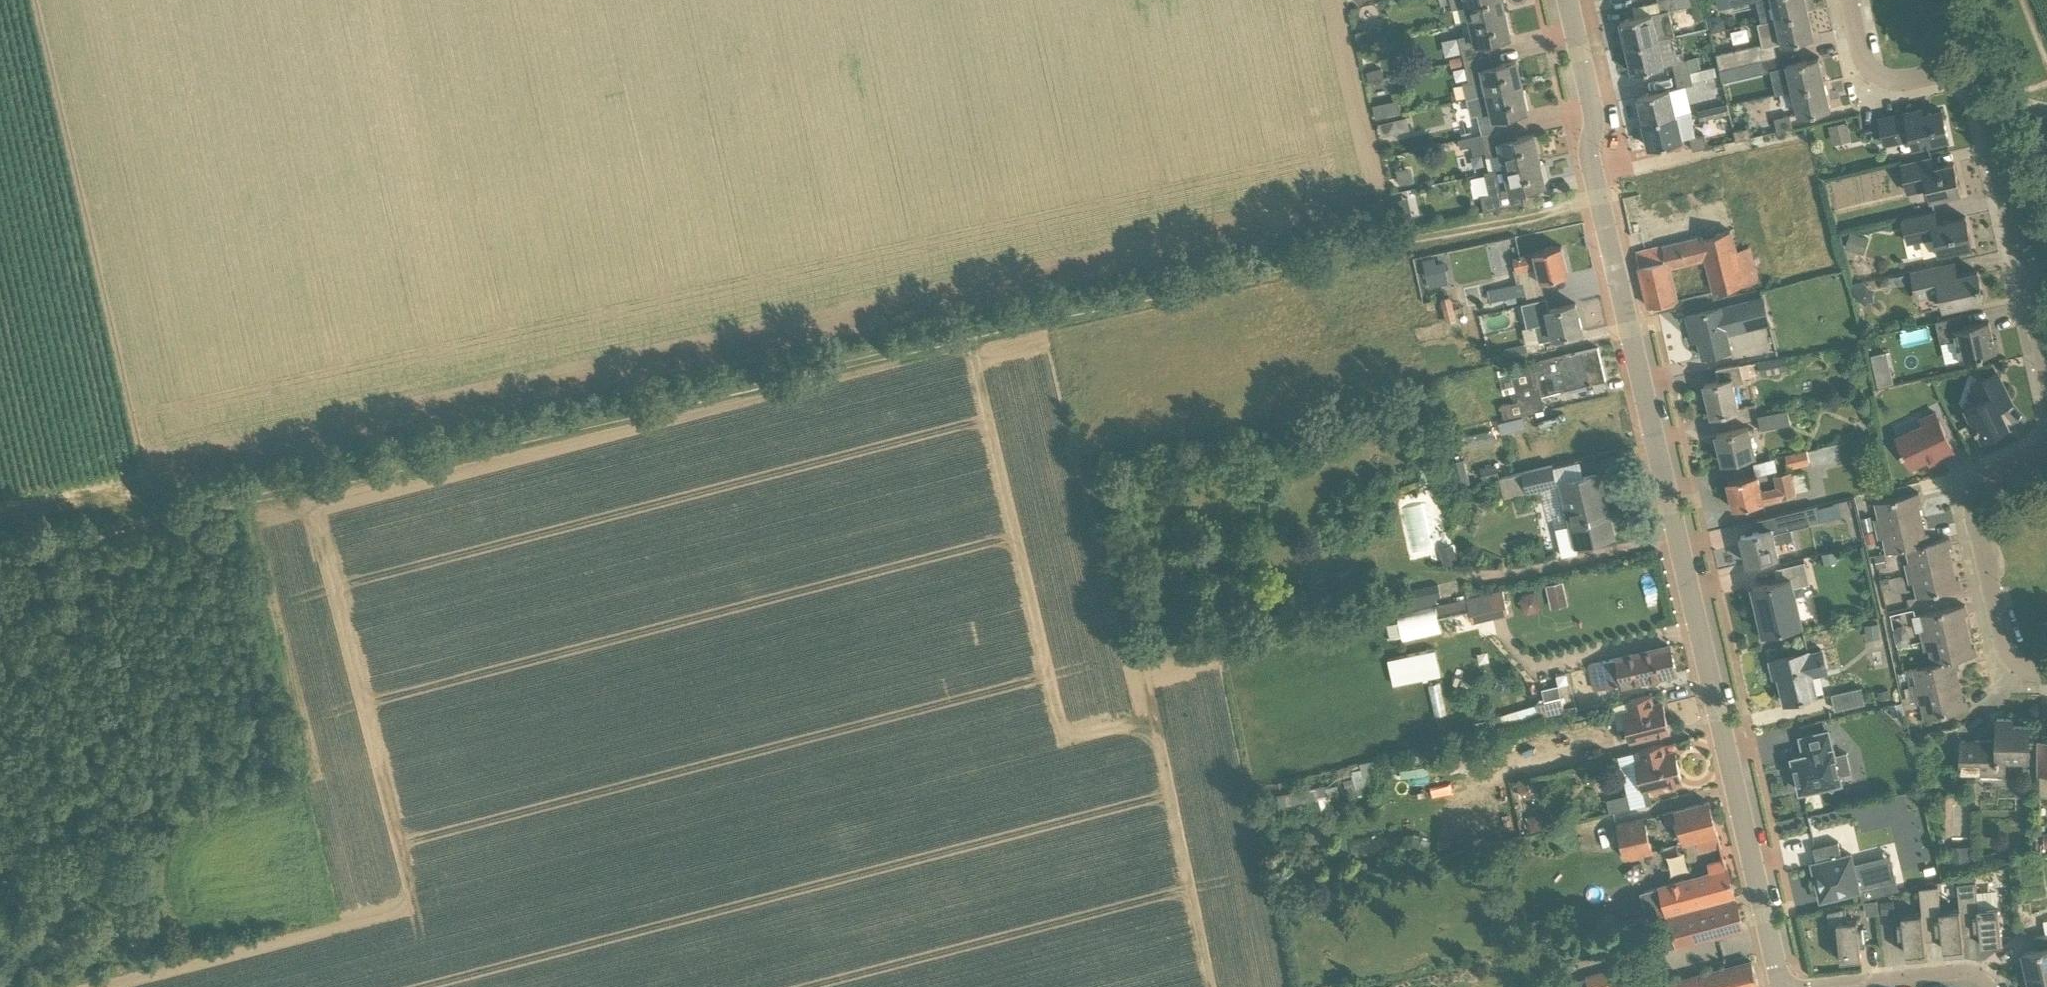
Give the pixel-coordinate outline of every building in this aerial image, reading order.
[(1471,20),(1506,12),(1503,0),(1451,0),(1457,23),(1471,20)] [(1659,39),(1675,36),(1670,11),(1692,6),(1695,21),(1707,18),(1703,1),(1701,1),(1701,0),(1658,0),(1661,12),(1621,21),(1627,47),(1659,39)] [(1731,5),(1729,0),(1716,0),(1718,8),(1724,7),(1731,5)] [(1731,5),(1731,6),(1757,0),(1762,22),(1809,11),(1807,0),(1729,0),(1731,5)] [(1720,69),(1760,60),(1777,56),(1775,45),(1783,43),(1783,45),(1815,37),(1809,11),(1762,22),(1758,23),(1763,42),(1717,53),(1720,69)] [(1465,60),(1490,54),(1488,43),(1512,37),(1506,12),(1471,20),(1475,33),(1460,37),(1465,60)] [(1359,44),(1370,41),(1368,35),(1363,32),(1356,33),(1359,44)] [(1659,39),(1627,47),(1633,73),(1665,65),(1659,39)] [(1486,80),(1489,94),(1523,86),(1517,60),(1493,66),(1490,54),(1465,60),(1471,83),(1486,80)] [(1780,68),(1777,56),(1760,60),(1763,72),(1770,71),(1780,68)] [(1820,57),(1787,64),(1792,86),(1793,90),(1825,83),(1820,57)] [(1672,63),(1675,76),(1691,71),(1688,59),(1672,63)] [(1370,80),(1379,78),(1378,69),(1368,71),(1370,80)] [(1694,84),(1691,71),(1675,76),(1678,88),(1694,84)] [(1831,109),(1825,83),(1793,90),(1799,116),(1831,109)] [(1477,111),(1483,134),(1508,128),(1505,117),(1529,111),(1523,86),(1489,94),(1492,107),(1477,111)] [(1644,122),(1677,115),(1671,88),(1638,96),(1644,122)] [(1399,100),(1374,105),(1376,118),(1402,113),(1399,100)] [(1701,120),(1728,114),(1730,113),(1728,104),(1726,104),(1699,110),(1701,120)] [(1880,118),(1885,142),(1900,138),(1898,129),(1909,127),(1913,148),(1949,140),(1943,110),(1923,115),(1922,109),(1906,113),(1907,115),(1881,121),(1881,118),(1880,118)] [(1677,115),(1644,122),(1650,148),(1683,141),(1677,115)] [(1791,115),(1775,118),(1778,131),(1794,128),(1791,115)] [(1395,119),(1398,132),(1411,129),(1407,116),(1395,119)] [(1834,145),(1852,140),(1847,122),(1829,127),(1834,145)] [(1734,130),(1737,141),(1751,137),(1748,127),(1734,130)] [(1503,154),(1506,168),(1540,159),(1535,134),(1510,140),(1508,128),(1483,134),(1488,157),(1503,154)] [(1706,136),(1706,134),(1691,138),(1694,151),(1709,147),(1706,136)] [(1928,157),(1902,162),(1909,192),(1929,188),(1932,199),(1961,192),(1954,163),(1930,168),(1928,157)] [(1540,159),(1506,168),(1509,181),(1488,186),(1490,195),(1481,196),(1485,211),(1525,202),(1522,190),(1546,185),(1540,159)] [(1409,197),(1392,200),(1399,231),(1415,227),(1409,197)] [(1935,210),(1903,218),(1909,242),(1936,236),(1940,254),(1973,246),(1966,216),(1938,223),(1935,210)] [(1672,266),(1710,257),(1719,290),(1761,280),(1753,246),(1739,250),(1734,230),(1668,246),(1667,243),(1636,251),(1650,307),(1681,300),(1672,266)] [(1864,255),(1870,239),(1850,232),(1845,248),(1864,255)] [(1517,271),(1538,266),(1541,278),(1542,281),(1569,274),(1563,246),(1535,252),(1536,254),(1514,259),(1517,271)] [(1435,258),(1424,260),(1430,288),(1450,284),(1445,262),(1437,264),(1435,258)] [(1944,264),(1911,271),(1918,299),(1941,294),(1945,309),(1982,300),(1979,288),(1982,287),(1978,271),(1948,278),(1944,264)] [(1891,288),(1911,284),(1909,273),(1889,277),(1891,288)] [(1525,281),(1491,289),(1494,302),(1528,294),(1525,281)] [(1865,282),(1851,285),(1854,295),(1856,296),(1857,301),(1862,302),(1866,306),(1870,302),(1875,301),(1874,296),(1876,290),(1871,288),(1865,282)] [(1452,297),(1442,299),(1448,322),(1457,319),(1452,297)] [(1555,338),(1583,332),(1576,303),(1549,310),(1546,298),(1522,304),(1528,327),(1551,322),(1555,338)] [(1763,299),(1736,306),(1720,310),(1720,308),(1687,316),(1690,329),(1696,327),(1704,358),(1732,350),(1728,335),(1770,324),(1763,299)] [(1962,315),(1936,321),(1941,343),(1958,339),(1962,361),(1984,356),(1984,354),(1996,350),(1990,321),(1964,327),(1962,315)] [(1525,345),(1504,350),(1508,363),(1528,358),(1525,345)] [(1599,347),(1535,363),(1534,362),(1495,371),(1501,399),(1518,395),(1523,415),(1545,409),(1542,395),(1607,380),(1599,347)] [(1786,357),(1758,362),(1761,376),(1788,372),(1786,357)] [(1745,382),(1740,364),(1717,369),(1720,381),(1705,385),(1712,416),(1740,409),(1734,385),(1745,382)] [(1891,368),(1875,372),(1878,386),(1894,383),(1891,368)] [(1997,372),(1971,385),(1979,401),(1966,408),(1978,430),(1979,429),(1984,438),(2009,425),(1997,403),(2009,396),(1997,372)] [(1788,410),(1758,416),(1761,431),(1791,425),(1788,410)] [(1953,447),(1937,413),(1922,420),(1924,425),(1897,438),(1911,467),(1953,447)] [(1524,417),(1499,422),(1501,434),(1527,428),(1524,417)] [(1724,463),(1756,455),(1749,427),(1717,435),(1724,463)] [(1811,467),(1842,459),(1837,442),(1807,450),(1811,467)] [(1807,450),(1786,455),(1790,469),(1810,465),(1807,450)] [(1456,462),(1462,485),(1470,483),(1464,459),(1456,462)] [(1481,468),(1484,479),(1499,475),(1497,464),(1481,468)] [(1559,486),(1553,464),(1499,476),(1504,499),(1559,486)] [(1778,488),(1762,492),(1758,474),(1728,482),(1735,509),(1796,494),(1791,471),(1775,475),(1778,488)] [(1556,529),(1563,556),(1579,552),(1577,546),(1615,536),(1600,474),(1562,483),(1572,525),(1556,529)] [(1878,528),(1922,518),(1917,493),(1876,503),(1879,518),(1875,519),(1878,528)] [(1748,563),(1779,556),(1776,543),(1794,539),(1792,529),(1821,522),(1817,506),(1758,520),(1761,531),(1741,536),(1748,563)] [(1871,516),(1861,518),(1865,532),(1875,529),(1871,516)] [(1922,518),(1878,528),(1880,539),(1884,538),(1887,553),(1908,548),(1907,547),(1928,542),(1922,518)] [(1866,534),(1868,543),(1875,542),(1873,533),(1866,534)] [(1907,547),(1908,548),(1911,562),(1906,563),(1909,573),(1953,563),(1947,538),(1928,542),(1907,547)] [(1837,551),(1822,554),(1824,565),(1839,561),(1837,551)] [(1885,554),(1876,556),(1878,568),(1887,566),(1885,554)] [(1794,588),(1810,584),(1805,562),(1776,569),(1779,581),(1753,587),(1764,633),(1803,624),(1794,588)] [(1959,588),(1953,563),(1909,573),(1911,582),(1916,581),(1919,597),(1959,588)] [(1888,577),(1881,579),(1883,589),(1891,587),(1888,577)] [(1546,586),(1550,601),(1567,597),(1563,582),(1546,586)] [(1440,598),(1442,598),(1439,584),(1407,590),(1410,604),(1440,598)] [(1522,613),(1542,605),(1534,586),(1514,594),(1522,613)] [(1503,590),(1466,599),(1472,624),(1509,615),(1503,590)] [(1463,597),(1433,603),(1435,614),(1466,607),(1463,597)] [(1926,640),(1969,631),(1963,606),(1924,614),(1927,629),(1923,630),(1926,640)] [(1385,617),(1387,638),(1437,632),(1434,610),(1385,617)] [(1867,638),(1881,636),(1879,623),(1866,624),(1867,638)] [(1898,627),(1895,631),(1898,643),(1904,646),(1908,645),(1911,641),(1908,629),(1903,626),(1898,627)] [(1969,631),(1926,640),(1928,650),(1932,650),(1935,664),(1935,665),(1955,660),(1974,656),(1969,631)] [(1594,690),(1625,684),(1641,680),(1643,684),(1649,687),(1653,687),(1656,685),(1661,680),(1661,676),(1677,672),(1671,646),(1619,658),(1589,665),(1594,690)] [(1436,649),(1388,659),(1394,686),(1442,676),(1436,649)] [(1811,676),(1828,672),(1823,650),(1810,653),(1809,652),(1771,661),(1775,678),(1781,677),(1787,704),(1801,700),(1802,702),(1816,698),(1811,676)] [(1935,665),(1935,664),(1915,668),(1918,684),(1914,685),(1916,695),(1961,685),(1955,660),(1935,665)] [(1966,709),(1961,685),(1916,695),(1918,704),(1923,703),(1926,718),(1966,709)] [(1910,687),(1901,689),(1903,698),(1909,697),(1912,696),(1910,687)] [(1861,688),(1832,695),(1836,710),(1865,703),(1861,688)] [(1889,690),(1878,692),(1880,701),(1891,698),(1889,690)] [(1655,708),(1652,695),(1628,701),(1632,713),(1625,715),(1631,740),(1670,731),(1664,705),(1655,708)] [(1539,718),(1565,711),(1561,697),(1536,704),(1539,718)] [(1904,702),(1906,711),(1912,709),(1909,697),(1903,698),(1904,702)] [(1905,714),(1903,702),(1890,705),(1893,717),(1893,716),(1905,714)] [(1998,738),(1963,738),(1963,773),(1999,773),(1999,763),(2001,764),(2001,758),(2029,759),(2030,725),(2013,725),(2013,718),(1998,718),(1998,738)] [(1829,732),(1802,738),(1806,755),(1793,758),(1801,791),(1826,786),(1833,790),(1837,783),(1841,782),(1840,775),(1852,772),(1847,753),(1835,756),(1834,749),(1833,749),(1829,732)] [(1923,736),(1913,739),(1917,752),(1926,749),(1923,736)] [(1667,757),(1664,744),(1641,750),(1644,762),(1637,764),(1644,789),(1682,780),(1676,754),(1667,757)] [(1529,783),(1517,786),(1520,798),(1532,795),(1529,783)] [(1701,850),(1722,845),(1711,803),(1667,814),(1669,822),(1679,819),(1685,842),(1698,839),(1701,850)] [(1644,818),(1618,825),(1626,858),(1653,852),(1644,818)] [(1410,853),(1423,858),(1429,840),(1416,836),(1410,853)] [(1835,892),(1836,897),(1861,891),(1860,889),(1897,880),(1893,863),(1856,872),(1852,854),(1843,856),(1839,842),(1814,848),(1820,872),(1815,873),(1820,896),(1835,892)] [(1970,868),(1970,846),(1950,845),(1950,868),(1970,868)] [(1735,895),(1725,859),(1709,864),(1712,873),(1661,887),(1668,913),(1735,895)] [(1963,936),(1976,935),(1981,934),(1982,946),(2003,944),(1999,905),(1978,907),(1976,883),(1958,885),(1961,909),(1963,936)] [(1926,940),(1938,939),(1943,938),(1944,950),(1964,948),(1963,936),(1961,909),(1940,911),(1938,887),(1920,889),(1923,913),(1926,940)] [(1880,914),(1879,901),(1879,900),(1864,901),(1865,915),(1867,915),(1880,914)] [(1662,950),(1691,942),(1744,928),(1737,901),(1656,923),(1662,950)] [(1882,902),(1883,914),(1895,913),(1894,901),(1882,902)] [(1828,911),(1830,926),(1838,925),(1842,961),(1862,958),(1861,947),(1866,946),(1864,927),(1859,927),(1858,920),(1847,921),(1846,907),(1828,911)] [(1898,923),(1900,943),(1905,942),(1906,954),(1927,952),(1926,940),(1923,913),(1902,915),(1903,923),(1898,923)] [(2026,976),(2046,971),(2046,933),(2043,934),(2046,947),(2025,952),(2024,950),(2023,951),(2026,962),(2023,963),(2026,975),(2026,976)] [(1753,962),(1666,985),(1667,986),(1759,986),(1753,962)] [(1625,965),(1585,975),(1589,986),(1631,986),(1625,965)] [(2026,976),(2029,986),(2046,986),(2046,971),(2026,976)]
